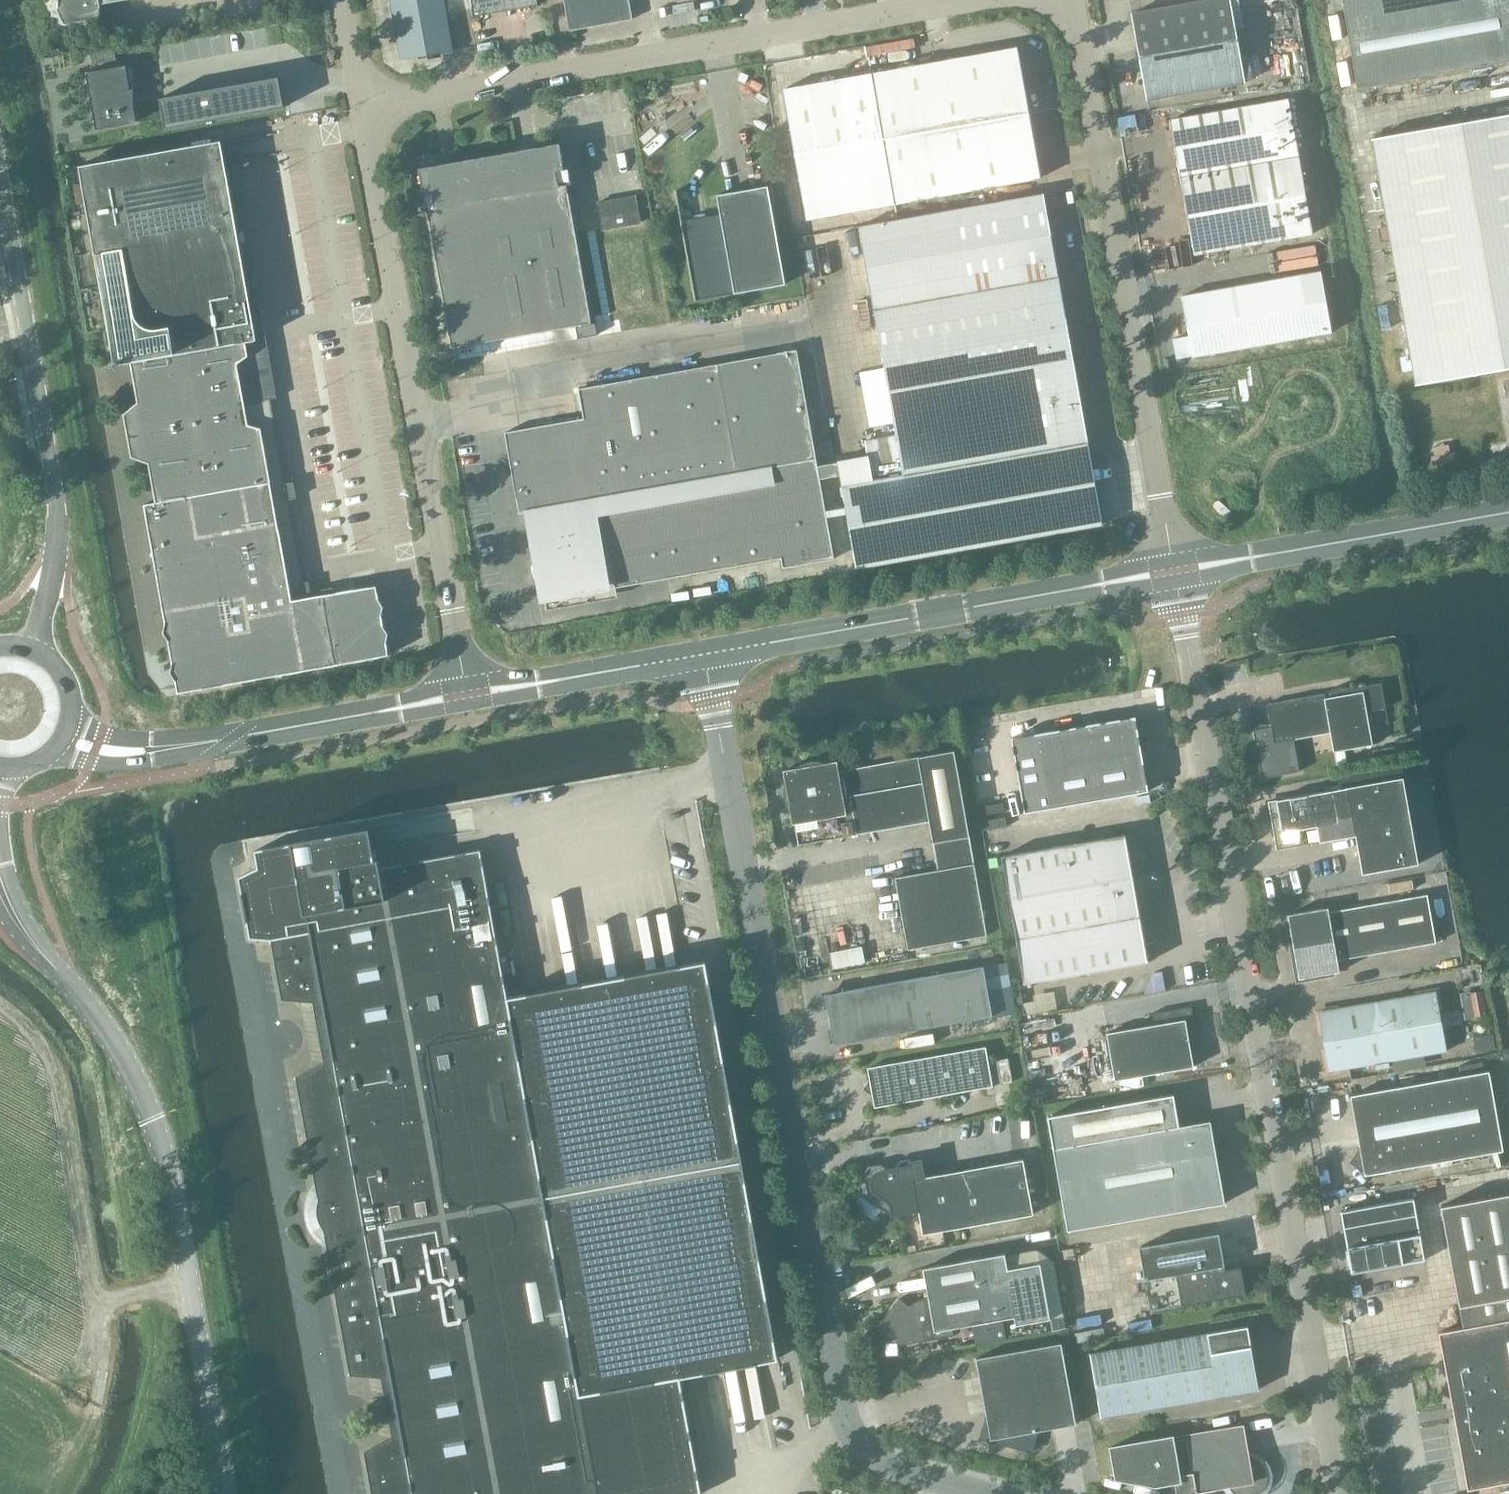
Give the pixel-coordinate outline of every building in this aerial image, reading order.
[(58,10),(65,25),(100,19),(101,5),(126,0),(59,0),(58,10)] [(430,56),(454,51),(445,0),(391,0),(401,61),(430,56)] [(539,6),(538,0),(471,0),(474,17),(539,6)] [(577,30),(633,20),(630,0),(565,0),(570,31),(577,30)] [(1236,85),(1246,83),(1231,0),(1209,0),(1132,14),(1147,100),(1236,85)] [(1344,10),(1358,88),(1508,61),(1508,0),(1342,0),(1344,10)] [(1041,178),(1038,163),(1018,48),(785,89),(808,220),(1041,178)] [(127,76),(127,67),(126,66),(87,73),(98,130),(137,123),(134,108),(134,76),(127,76)] [(285,108),(279,77),(160,98),(165,129),(285,108)] [(1195,255),(1236,248),(1313,234),(1290,100),(1171,121),(1195,255)] [(1508,366),(1508,115),(1372,139),(1416,383),(1508,366)] [(218,141),(79,168),(114,365),(131,365),(138,404),(123,408),(131,466),(149,464),(154,502),(144,504),(166,622),(164,632),(169,637),(173,663),(170,675),(176,679),(177,694),(389,657),(387,647),(389,632),(381,621),(385,606),(379,597),(377,585),(298,598),(297,593),(294,591),(289,589),(284,570),(293,569),(263,397),(220,151),(218,141)] [(452,348),(592,323),(560,144),(420,169),(452,348)] [(721,215),(681,222),(695,301),(786,285),(768,186),(717,195),(721,215)] [(857,569),(1103,525),(1044,194),(860,227),(897,436),(865,442),(872,481),(842,486),(857,569)] [(617,199),(622,227),(641,223),(636,196),(617,199)] [(622,227),(617,199),(599,202),(603,230),(622,227)] [(1193,357),(1236,349),(1332,332),(1321,272),(1182,297),(1189,337),(1187,337),(1173,340),(1177,359),(1193,357)] [(535,511),(816,459),(798,351),(579,390),(584,419),(505,433),(520,514),(535,511)] [(1430,457),(1432,468),(1458,463),(1455,449),(1451,449),(1449,441),(1432,444),(1435,456),(1430,457)] [(816,459),(535,511),(540,539),(534,540),(538,559),(544,558),(552,605),(617,593),(615,583),(623,582),(624,587),(665,580),(664,574),(692,569),(693,575),(782,559),(783,569),(835,559),(816,459)] [(1326,699),(1331,733),(1334,752),(1373,745),(1367,712),(1386,709),(1381,684),(1352,689),(1353,694),(1326,699)] [(1331,733),(1326,699),(1325,694),(1267,705),(1271,727),(1253,731),(1262,779),(1300,772),(1294,740),(1331,733)] [(1048,809),(1149,792),(1142,751),(1145,747),(1139,715),(1137,713),(1118,716),(1114,721),(1035,734),(1048,809)] [(970,837),(955,751),(839,771),(838,761),(784,771),(793,825),(795,824),(799,845),(930,822),(934,843),(938,870),(895,878),(908,949),(986,935),(970,837)] [(1345,752),(1336,754),(1338,764),(1346,762),(1345,752)] [(1422,863),(1407,777),(1268,802),(1277,851),(1356,837),(1362,873),(1422,863)] [(255,851),(256,856),(258,868),(239,877),(251,939),(272,941),(283,1000),(314,1003),(325,1064),(322,1066),(297,1077),(351,1376),(382,1378),(393,1439),(365,1452),(373,1493),(701,1493),(680,1377),(699,1373),(778,1359),(742,1160),(706,963),(627,977),(508,999),(491,908),(481,851),(381,869),(379,859),(376,860),(372,838),(370,827),(291,842),(292,844),(255,851)] [(1024,984),(1149,962),(1126,834),(1002,857),(1017,941),(1024,984)] [(1329,912),(1338,961),(1436,943),(1428,895),(1329,912)] [(1338,961),(1329,912),(1329,908),(1288,915),(1299,979),(1340,972),(1338,961)] [(835,1044),(934,1027),(937,1026),(947,1024),(993,1015),(984,966),(925,977),(826,995),(835,1044)] [(1482,990),(1471,992),(1475,1015),(1486,1013),(1482,990)] [(1329,1072),(1447,1051),(1437,992),(1318,1013),(1329,1072)] [(1115,1081),(1194,1067),(1190,1044),(1198,1042),(1197,1038),(1190,1023),(1194,1022),(1192,1007),(1152,1014),(1154,1025),(1107,1034),(1115,1081)] [(1494,1035),(1474,1038),(1477,1053),(1496,1050),(1494,1035)] [(875,1108),(993,1087),(986,1047),(868,1068),(875,1108)] [(1365,1176),(1503,1151),(1489,1072),(1351,1096),(1362,1159),(1356,1167),(1364,1173),(1365,1176)] [(1068,1231),(1225,1204),(1211,1121),(1180,1127),(1175,1096),(1048,1117),(1068,1231)] [(914,1179),(921,1178),(919,1170),(913,1172),(910,1160),(901,1161),(895,1169),(896,1174),(890,1175),(889,1170),(881,1165),(869,1167),(858,1183),(861,1196),(889,1216),(919,1210),(914,1179)] [(914,1179),(919,1210),(923,1235),(1034,1215),(1024,1160),(921,1178),(914,1179)] [(1441,1206),(1462,1328),(1439,1333),(1468,1490),(1508,1483),(1508,1194),(1441,1206)] [(1385,1267),(1425,1260),(1414,1199),(1341,1212),(1351,1268),(1383,1263),(1384,1263),(1385,1267)] [(1241,1268),(1225,1270),(1219,1233),(1139,1247),(1150,1311),(1246,1295),(1241,1268)] [(1007,1269),(1004,1254),(988,1257),(924,1269),(930,1304),(927,1305),(925,1310),(916,1311),(899,1299),(878,1328),(883,1332),(885,1341),(901,1338),(902,1346),(951,1337),(950,1329),(1014,1317),(1016,1324),(1050,1318),(1040,1264),(1007,1269)] [(1101,1417),(1236,1394),(1259,1390),(1248,1327),(1090,1354),(1101,1417)] [(1032,1452),(1038,1430),(1076,1424),(1061,1343),(976,1359),(989,1425),(985,1440),(1032,1452)] [(1244,1425),(1111,1448),(1116,1479),(1143,1484),(1174,1478),(1177,1493),(1190,1493),(1224,1488),(1224,1487),(1228,1485),(1229,1487),(1230,1489),(1232,1491),(1233,1492),(1233,1493),(1235,1493),(1258,1493),(1260,1493),(1261,1492),(1262,1491),(1264,1488),(1265,1486),(1266,1484),(1267,1482),(1267,1479),(1267,1477),(1267,1476),(1267,1473),(1266,1472),(1265,1469),(1265,1468),(1263,1465),(1261,1464),(1260,1462),(1259,1461),(1251,1463),(1244,1425)]
